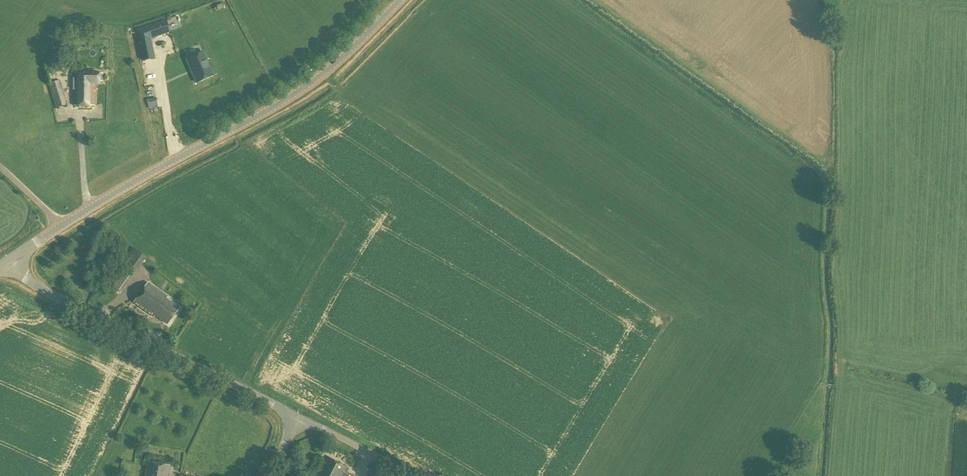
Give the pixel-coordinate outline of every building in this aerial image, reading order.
[(151,39),(171,32),(166,19),(135,30),(142,61),(155,58),(151,39)] [(217,75),(208,51),(192,56),(201,81),(217,75)] [(102,81),(102,74),(73,73),(73,105),(94,105),(95,84),(99,84),(99,80),(102,81)] [(56,108),(66,105),(59,81),(49,83),(56,108)] [(121,292),(146,257),(132,247),(107,282),(121,292)] [(167,325),(179,308),(166,298),(167,297),(148,283),(133,303),(153,318),(155,316),(167,325)] [(344,474),(347,467),(329,458),(320,475),(347,475),(344,474)] [(169,466),(148,462),(146,475),(167,475),(169,466)]
